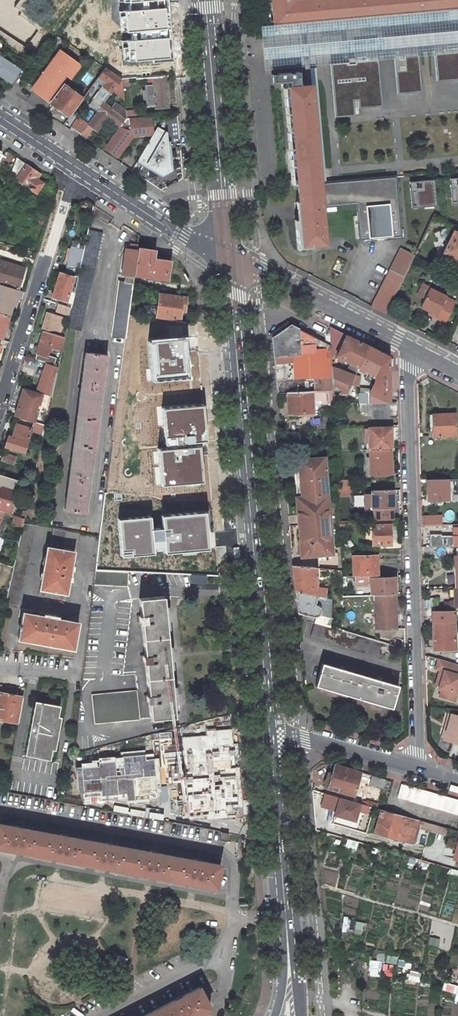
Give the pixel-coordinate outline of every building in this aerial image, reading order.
[(12,11),(21,0),(0,0),(0,2),(12,11)] [(41,1),(69,20),(83,0),(41,0),(41,1)] [(94,16),(114,16),(114,0),(93,0),(94,16)] [(129,3),(130,10),(167,7),(169,28),(132,31),(133,41),(169,38),(171,58),(153,60),(154,64),(175,62),(170,0),(161,0),(129,3)] [(271,24),(278,24),(284,23),(290,85),(284,86),(300,244),(324,241),(321,205),(354,202),(357,237),(394,232),(394,236),(399,235),(394,178),(393,173),(318,179),(311,99),(319,98),(316,64),(328,63),(336,116),(354,114),(353,99),(358,99),(359,107),(382,106),(378,60),(393,58),(396,93),(420,91),(417,56),(434,55),(436,80),(457,79),(457,58),(457,52),(457,0),(269,0),(271,24)] [(11,15),(0,7),(0,30),(11,15)] [(169,28),(167,7),(130,10),(120,11),(122,32),(132,31),(169,28)] [(278,24),(284,86),(290,85),(284,23),(278,24)] [(171,58),(169,38),(133,41),(122,42),(124,62),(153,60),(171,58)] [(65,87),(80,65),(56,49),(27,91),(67,118),(81,97),(65,87)] [(0,56),(0,76),(11,83),(20,67),(0,56)] [(93,80),(110,94),(120,81),(103,67),(93,80)] [(150,136),(135,162),(164,180),(169,171),(165,132),(159,128),(152,129),(151,116),(126,118),(125,109),(117,104),(109,105),(94,96),(89,105),(96,110),(87,123),(76,117),(70,128),(88,139),(92,131),(99,131),(106,119),(117,126),(102,150),(118,160),(131,138),(150,136)] [(37,172),(16,157),(10,175),(37,193),(43,183),(34,176),(37,172)] [(433,180),(410,182),(412,208),(435,206),(433,180)] [(450,228),(440,251),(457,259),(457,232),(450,228)] [(102,232),(88,229),(84,248),(80,267),(71,307),(69,315),(66,327),(76,329),(81,330),(102,232)] [(138,249),(138,245),(131,244),(130,249),(125,248),(122,274),(125,274),(134,274),(138,249)] [(84,248),(71,245),(67,264),(80,267),(84,248)] [(153,251),(138,249),(134,274),(166,279),(168,262),(151,260),(153,251)] [(0,260),(0,283),(18,288),(24,268),(0,260)] [(391,268),(387,266),(370,301),(382,307),(403,267),(393,263),(391,268)] [(74,277),(60,272),(52,296),(66,301),(74,277)] [(134,274),(125,274),(124,281),(133,282),(134,274)] [(124,281),(119,280),(111,335),(126,337),(129,314),(133,284),(133,282),(124,281)] [(0,283),(0,312),(9,315),(10,315),(13,306),(16,307),(19,297),(16,296),(18,288),(0,283)] [(456,300),(430,288),(420,310),(446,322),(456,300)] [(186,297),(159,293),(156,316),(180,319),(181,307),(185,307),(186,297)] [(71,307),(58,303),(56,310),(69,315),(71,307)] [(1,339),(9,315),(0,312),(0,339),(1,339)] [(62,317),(47,312),(42,328),(57,332),(62,317)] [(291,325),(271,338),(276,398),(287,397),(312,395),(333,394),(331,370),(331,356),(330,349),(296,328),(291,325)] [(63,336),(44,330),(35,358),(54,364),(56,357),(48,355),(51,347),(59,349),(63,336)] [(331,356),(336,359),(345,338),(329,330),(330,349),(331,356)] [(345,338),(336,359),(350,366),(359,370),(368,349),(354,342),(345,338)] [(185,339),(148,342),(152,381),(189,377),(185,339)] [(367,375),(364,381),(374,386),(370,393),(369,395),(369,396),(370,406),(376,406),(390,405),(389,393),(388,360),(379,355),(368,349),(359,370),(367,375)] [(107,354),(85,351),(80,388),(78,403),(71,457),(64,509),(87,512),(107,354)] [(56,366),(46,363),(37,391),(51,396),(57,372),(54,371),(56,366)] [(359,370),(350,366),(346,377),(339,394),(338,398),(346,398),(352,384),(356,377),(359,370)] [(339,394),(346,377),(331,370),(333,394),(339,394)] [(352,384),(359,387),(361,380),(356,377),(352,384)] [(35,392),(23,389),(14,415),(29,419),(32,410),(29,410),(35,392)] [(398,405),(397,393),(389,393),(390,405),(398,405)] [(287,397),(289,421),(305,420),(305,415),(313,415),(312,395),(287,397)] [(369,396),(360,396),(359,396),(359,406),(360,406),(370,406),(369,396)] [(158,445),(161,485),(203,482),(200,441),(206,441),(203,404),(162,408),(165,445),(158,445)] [(377,421),(390,420),(390,405),(376,406),(377,419),(377,421)] [(361,419),(377,419),(376,406),(370,406),(360,406),(361,419)] [(434,424),(435,439),(457,439),(457,417),(434,417),(434,424)] [(45,424),(36,422),(33,430),(43,433),(45,424)] [(31,428),(16,423),(12,437),(8,435),(5,445),(23,451),(31,428)] [(391,432),(369,432),(370,453),(392,452),(391,432)] [(16,456),(3,452),(1,460),(14,464),(16,456)] [(370,453),(371,478),(393,478),(392,452),(370,453)] [(302,470),(297,470),(300,557),(330,556),(327,462),(302,463),(302,470)] [(0,474),(0,508),(11,512),(20,480),(0,474)] [(428,480),(429,503),(449,502),(448,480),(428,480)] [(339,483),(339,495),(340,495),(350,495),(353,494),(352,483),(339,483)] [(372,494),(373,510),(394,509),(393,493),(372,494)] [(340,505),(351,505),(350,495),(340,495),(340,505)] [(209,549),(205,511),(161,515),(162,528),(151,529),(150,516),(118,519),(122,556),(153,553),(152,544),(164,543),(165,553),(209,549)] [(24,518),(15,515),(12,523),(21,527),(22,521),(24,521),(24,518)] [(434,527),(433,519),(422,520),(422,528),(434,527)] [(79,531),(53,527),(49,546),(47,546),(39,595),(65,600),(66,592),(69,579),(74,551),(76,551),(79,531)] [(422,537),(434,537),(434,527),(422,528),(422,529),(422,537)] [(392,528),(372,529),(373,548),(392,548),(392,528)] [(380,558),(359,559),(360,580),(369,579),(381,578),(380,558)] [(317,593),(315,568),(291,566),(296,593),(317,599),(317,593)] [(128,571),(96,569),(95,573),(94,584),(128,585),(128,571)] [(191,582),(205,583),(206,575),(191,574),(191,582)] [(357,589),(369,588),(369,579),(360,580),(356,580),(357,589)] [(376,597),(396,596),(395,580),(372,581),(372,589),(375,589),(376,597)] [(296,593),(299,615),(316,620),(319,617),(320,615),(320,612),(319,610),(317,608),(315,607),(317,599),(296,593)] [(164,595),(139,598),(140,613),(139,613),(139,622),(141,622),(144,653),(142,653),(143,661),(145,661),(148,693),(146,693),(147,701),(149,701),(150,718),(175,715),(164,595)] [(376,597),(377,619),(397,619),(396,596),(376,597)] [(317,625),(323,627),(330,629),(329,602),(324,601),(317,599),(315,607),(317,608),(319,610),(320,612),(320,615),(319,617),(316,620),(317,625)] [(346,635),(344,606),(329,602),(330,629),(330,630),(346,635)] [(78,621),(23,611),(18,638),(73,648),(78,621)] [(454,613),(432,613),(432,615),(433,625),(455,624),(454,613)] [(397,621),(377,622),(378,641),(388,641),(389,637),(394,637),(394,640),(406,640),(405,630),(397,630),(397,621)] [(433,625),(434,652),(456,650),(455,624),(433,625)] [(317,626),(313,639),(391,664),(395,650),(346,635),(330,630),(323,628),(323,627),(317,625),(317,626)] [(399,683),(322,659),(315,681),(391,705),(399,683)] [(454,701),(457,686),(457,664),(438,659),(436,668),(439,670),(443,671),(439,686),(438,688),(441,689),(439,697),(454,701)] [(443,671),(439,670),(435,685),(439,686),(443,671)] [(137,689),(91,694),(94,723),(140,718),(137,689)] [(0,691),(0,718),(18,721),(23,696),(0,691)] [(60,705),(35,700),(25,754),(50,759),(52,749),(55,750),(61,717),(58,716),(60,705)] [(451,714),(448,713),(441,738),(444,739),(451,714)] [(451,714),(444,739),(457,743),(457,716),(451,714)] [(231,728),(180,732),(188,822),(230,818),(230,809),(238,809),(231,728)] [(158,805),(154,747),(114,749),(114,757),(92,758),(92,765),(74,766),(75,786),(78,786),(79,790),(84,790),(84,795),(98,795),(99,801),(125,799),(126,807),(158,805)] [(335,767),(328,789),(353,797),(360,774),(335,767)] [(372,777),(370,785),(383,789),(385,781),(372,777)] [(402,785),(398,798),(457,815),(457,801),(402,785)] [(374,809),(337,798),(327,836),(363,846),(374,809)] [(374,834),(399,841),(406,818),(380,810),(374,834)] [(431,825),(406,818),(399,841),(412,845),(417,829),(429,832),(431,825)] [(0,823),(0,847),(31,853),(63,859),(145,874),(177,879),(216,887),(222,863),(0,823)] [(457,832),(431,825),(429,832),(455,839),(457,832)] [(221,831),(219,839),(226,841),(228,833),(221,831)] [(141,1015),(192,1015),(210,1007),(204,994),(201,990),(199,986),(141,1015)]
